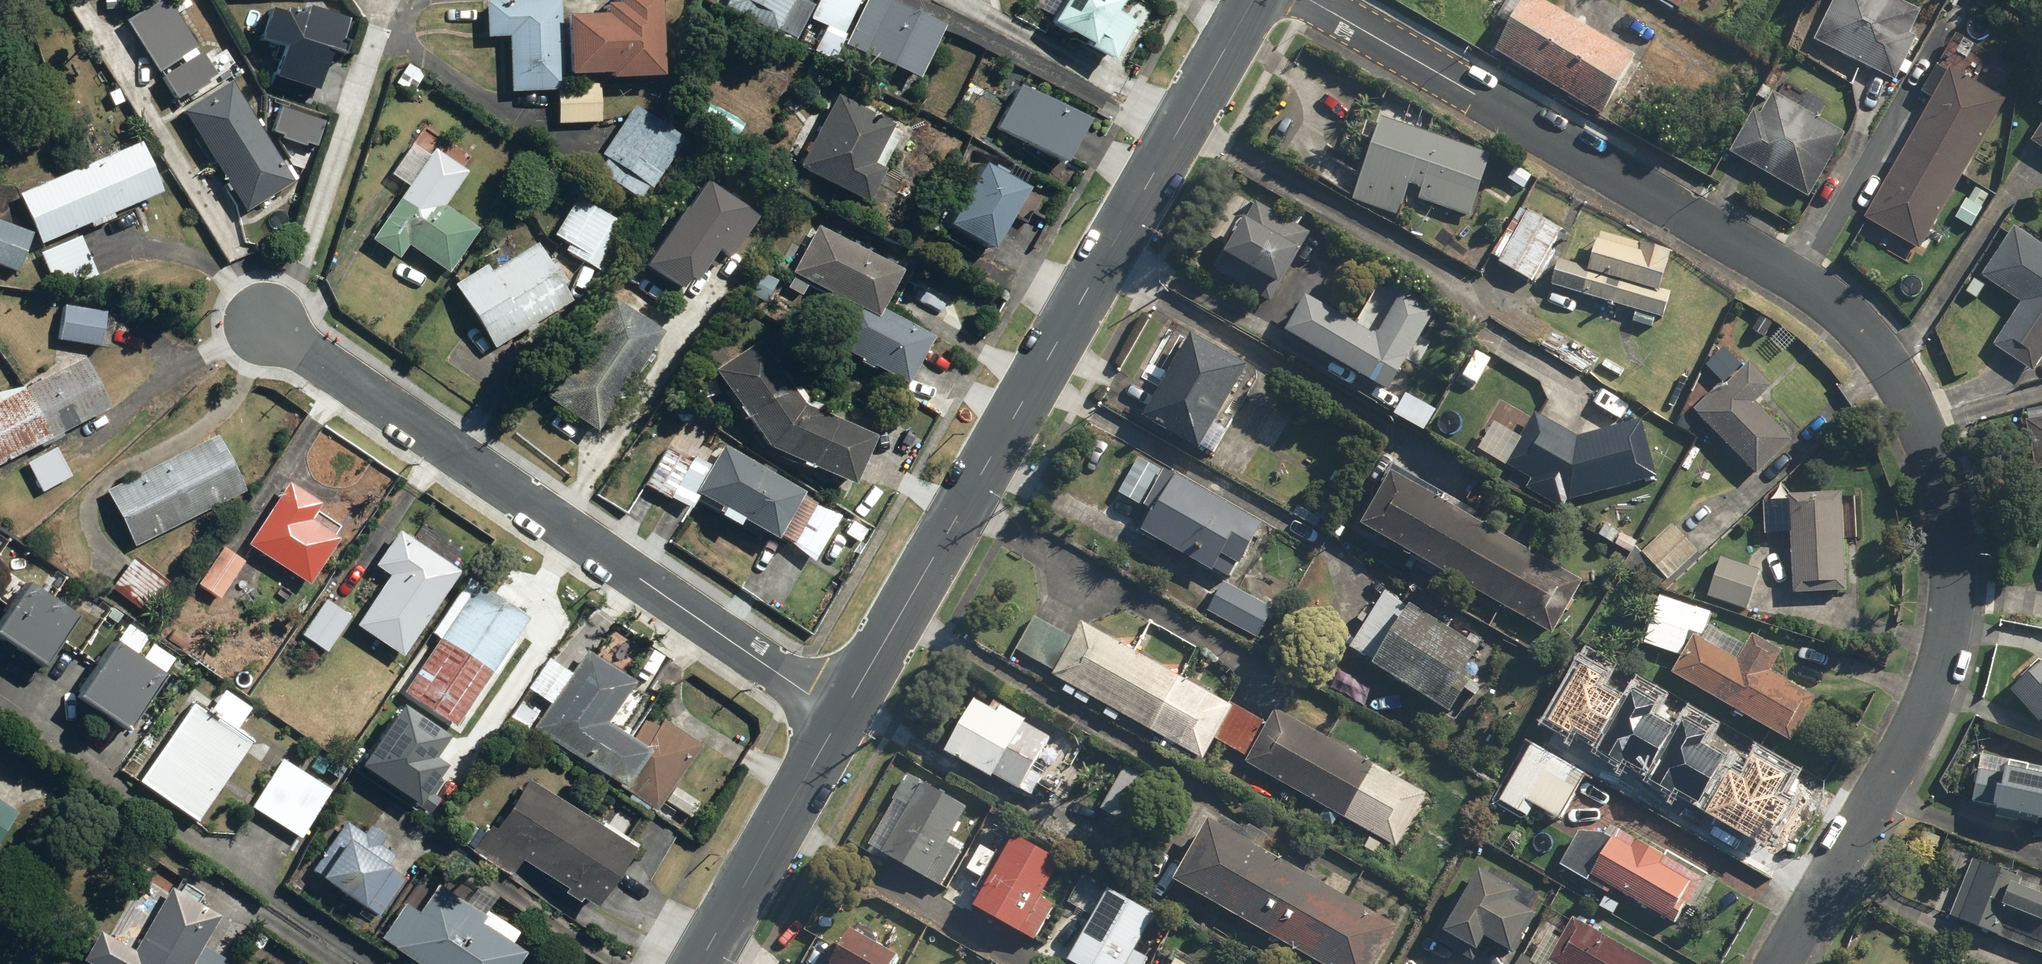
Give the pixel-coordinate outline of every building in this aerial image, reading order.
[(121,22),(173,105),(216,79),(167,0),(156,0),(121,22)] [(557,78),(601,78),(601,83),(651,82),(649,0),(607,0),(607,11),(590,11),(590,18),(556,18),(557,78)] [(805,20),(812,6),(800,0),(716,0),(712,9),(790,49),(805,20)] [(838,45),(859,4),(852,0),(815,0),(812,6),(805,20),(821,29),(808,54),(828,64),(838,45)] [(880,0),(861,0),(859,4),(838,45),(911,83),(938,30),(880,0)] [(1116,0),(1056,0),(1038,30),(1102,67),(1126,26),(1110,17),(1119,2),(1116,0)] [(1600,116),(1632,60),(1528,0),(1522,0),(1491,53),(1600,116)] [(1679,9),(1684,0),(1662,0),(1679,9)] [(1813,41),(1894,81),(1915,37),(1908,34),(1920,12),(1896,0),(1833,0),(1813,41)] [(556,1),(482,3),(483,36),(499,36),(501,91),(552,90),(558,90),(557,78),(556,18),(556,1)] [(274,53),(266,81),(316,96),(337,24),(262,2),(249,46),(274,53)] [(1931,100),(1863,219),(1919,251),(2003,103),(1948,71),(1946,74),(1935,68),(1920,94),(1931,100)] [(1728,153),(1807,198),(1844,135),(1816,119),(1825,104),(1789,83),(1780,98),(1771,93),(1759,115),(1752,111),(1728,153)] [(228,84),(180,113),(240,211),(288,182),(259,135),(228,84)] [(1015,88),(991,131),(1056,167),(1080,125),(1015,88)] [(558,90),(552,90),(553,125),(597,124),(596,89),(558,90)] [(831,96),(820,116),(809,110),(792,140),(803,146),(791,167),(858,204),(898,134),(831,96)] [(270,103),(259,135),(310,154),(322,122),(270,103)] [(647,191),(680,142),(630,108),(596,157),(602,161),(593,174),(636,203),(645,189),(647,191)] [(1489,156),(1377,120),(1351,201),(1398,216),(1408,187),(1420,191),(1417,200),(1469,217),(1489,156)] [(2041,151),(2041,123),(2029,142),(2041,151)] [(135,140),(13,192),(55,292),(94,275),(75,230),(158,194),(135,140)] [(460,173),(429,152),(368,244),(395,262),(404,248),(446,276),(476,231),(438,206),(460,173)] [(985,254),(1021,190),(1002,179),(1006,172),(994,165),(990,172),(977,164),(949,213),(944,210),(938,221),(943,224),(940,228),(985,254)] [(754,216),(697,178),(638,267),(678,294),(708,249),(725,260),(754,216)] [(572,195),(546,234),(567,248),(563,254),(599,279),(630,233),(572,195)] [(1310,231),(1248,199),(1209,274),(1272,306),(1310,231)] [(1562,228),(1525,209),(1494,269),(1531,288),(1562,228)] [(0,226),(0,269),(17,275),(31,237),(0,226)] [(785,275),(844,309),(824,345),(899,388),(927,339),(872,308),(893,272),(812,226),(785,275)] [(2012,228),(1979,277),(2021,305),(1992,347),(2031,373),(2041,358),(2041,248),(2012,228)] [(1557,258),(1549,286),(1662,320),(1670,295),(1660,291),(1671,254),(1599,232),(1588,267),(1557,258)] [(483,266),(449,284),(486,352),(568,307),(534,244),(485,271),(483,266)] [(1304,297),(1283,334),(1386,393),(1433,312),(1400,293),(1377,332),(1369,333),(1304,297)] [(661,331),(610,295),(536,398),(587,434),(661,331)] [(104,313),(56,308),(52,343),(100,348),(104,313)] [(1246,368),(1188,335),(1140,418),(1197,451),(1246,368)] [(757,342),(709,369),(758,454),(846,494),(870,443),(795,408),(757,342)] [(80,362),(0,403),(0,465),(21,455),(40,492),(69,478),(51,442),(106,414),(80,362)] [(1691,411),(1754,477),(1791,441),(1755,403),(1771,388),(1748,363),(1721,388),(1719,385),(1691,411)] [(1436,410),(1402,391),(1387,417),(1421,436),(1436,410)] [(1656,477),(1640,420),(1575,437),(1534,414),(1504,466),(1567,501),(1656,477)] [(2024,421),(2031,470),(2041,468),(2041,418),(2024,421)] [(101,494),(129,550),(240,495),(212,439),(101,494)] [(664,443),(640,487),(684,512),(691,500),(712,512),(709,519),(731,531),(735,524),(782,551),(808,504),(753,473),(757,466),(716,443),(704,466),(664,443)] [(1165,472),(1132,530),(1223,581),(1232,586),(1264,529),(1165,472)] [(1388,474),(1358,528),(1550,635),(1580,581),(1388,474)] [(347,528),(285,486),(245,545),(306,587),(347,528)] [(1841,494),(1787,496),(1791,595),(1844,593),(1841,494)] [(1697,553),(1672,525),(1626,567),(1652,595),(1697,553)] [(453,577),(390,534),(366,569),(383,581),(351,627),(397,658),(453,577)] [(239,565),(218,550),(190,587),(211,602),(239,565)] [(1720,557),(1706,597),(1745,611),(1759,571),(1720,557)] [(164,586),(127,559),(107,586),(145,613),(164,586)] [(523,621),(463,579),(424,635),(436,644),(399,697),(448,730),(523,621)] [(1232,586),(1223,581),(1205,612),(1259,643),(1277,612),(1232,586)] [(25,583),(0,620),(0,641),(38,667),(73,615),(25,583)] [(1387,591),(1349,650),(1446,713),(1466,682),(1459,678),(1477,649),(1387,591)] [(1641,645),(1680,657),(1694,607),(1656,596),(1641,645)] [(349,618),(322,599),(295,639),(323,657),(349,618)] [(1051,669),(1048,674),(1200,761),(1215,736),(1231,708),(1081,622),(1071,639),(1035,619),(1017,649),(1051,669)] [(1679,660),(1670,676),(1787,741),(1809,703),(1763,677),(1780,648),(1753,633),(1744,648),(1709,628),(1701,643),(1691,637),(1679,660)] [(629,687),(561,640),(509,715),(653,815),(661,803),(684,818),(695,803),(672,787),(699,747),(645,710),(623,742),(601,727),(629,687)] [(159,676),(110,641),(65,704),(114,739),(159,676)] [(2038,718),(2041,721),(2041,658),(2037,653),(2005,686),(2038,718)] [(1543,752),(1526,743),(1494,801),(1524,818),(1531,804),(1559,819),(1583,775),(1576,771),(1604,718),(1557,693),(1533,738),(1546,745),(1543,752)] [(251,741),(190,699),(132,784),(194,826),(251,741)] [(970,700),(942,749),(1030,799),(1042,778),(1031,772),(1051,737),(987,700),(983,707),(970,700)] [(1713,728),(1666,701),(1648,733),(1638,728),(1632,738),(1637,741),(1634,745),(1639,748),(1629,767),(1626,765),(1622,772),(1625,774),(1620,782),(1667,808),(1679,787),(1711,805),(1733,766),(1702,748),(1713,728)] [(1231,708),(1215,736),(1247,755),(1242,764),(1394,852),(1426,797),(1271,708),(1261,725),(1231,708)] [(405,711),(367,768),(425,806),(451,767),(437,758),(449,740),(405,711)] [(1980,758),(1970,808),(2041,822),(2041,782),(2029,779),(2031,768),(1980,758)] [(328,790),(281,759),(248,810),(296,840),(328,790)] [(967,806),(907,771),(864,846),(939,889),(965,845),(950,836),(967,806)] [(526,778),(483,834),(468,822),(454,840),(478,858),(508,881),(521,865),(580,910),(624,852),(526,778)] [(17,812),(0,800),(0,836),(17,812)] [(1214,823),(1206,819),(1171,880),(1320,963),(1375,963),(1396,927),(1260,850),(1267,837),(1221,811),(1214,823)] [(340,827),(305,876),(374,925),(403,885),(380,868),(388,857),(376,848),(386,835),(366,821),(354,837),(340,827)] [(1582,884),(1588,875),(1673,926),(1700,881),(1611,827),(1604,840),(1582,827),(1557,869),(1582,884)] [(1057,866),(1012,838),(969,907),(1029,944),(1053,906),(1038,896),(1057,866)] [(1947,916),(2041,955),(2041,897),(2010,884),(2014,875),(1971,858),(1947,916)] [(1546,901),(1480,860),(1432,936),(1470,960),(1486,936),(1513,953),(1546,901)] [(373,937),(409,963),(515,963),(519,958),(503,946),(510,937),(436,882),(415,909),(401,899),(373,937)] [(1105,887),(1063,960),(1071,963),(1146,963),(1148,960),(1135,953),(1156,916),(1105,887)] [(74,957),(85,963),(223,963),(200,949),(217,921),(166,889),(127,951),(92,929),(74,957)] [(1551,909),(1523,959),(1531,963),(1646,963),(1551,909)] [(818,963),(892,963),(897,955),(851,929),(839,950),(829,945),(818,963)]
